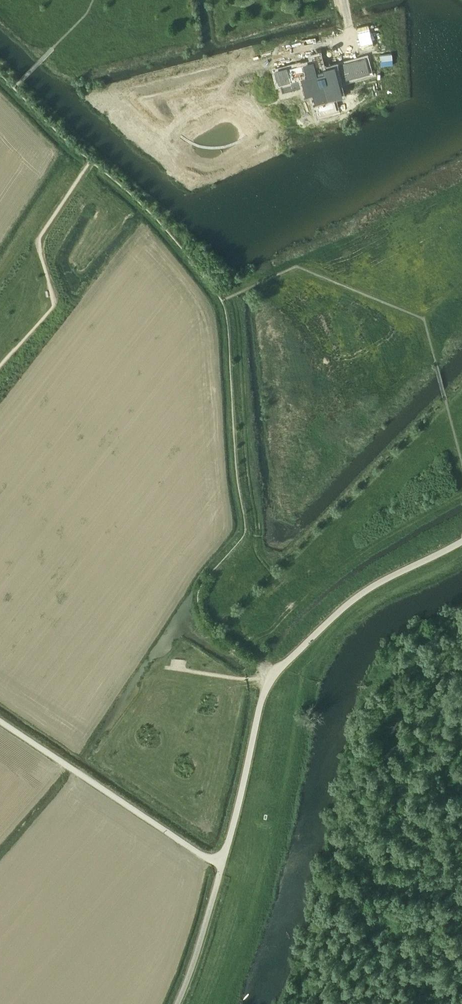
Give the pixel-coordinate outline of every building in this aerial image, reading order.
[(364,58),(356,60),(359,73),(359,74),(369,72),(365,57),(364,57),(364,58)] [(315,61),(277,71),(281,85),(304,78),(307,92),(314,90),(320,113),(321,112),(320,110),(335,106),(332,96),(342,93),(338,80),(353,76),(349,62),(324,69),(324,72),(318,73),(315,61)]
